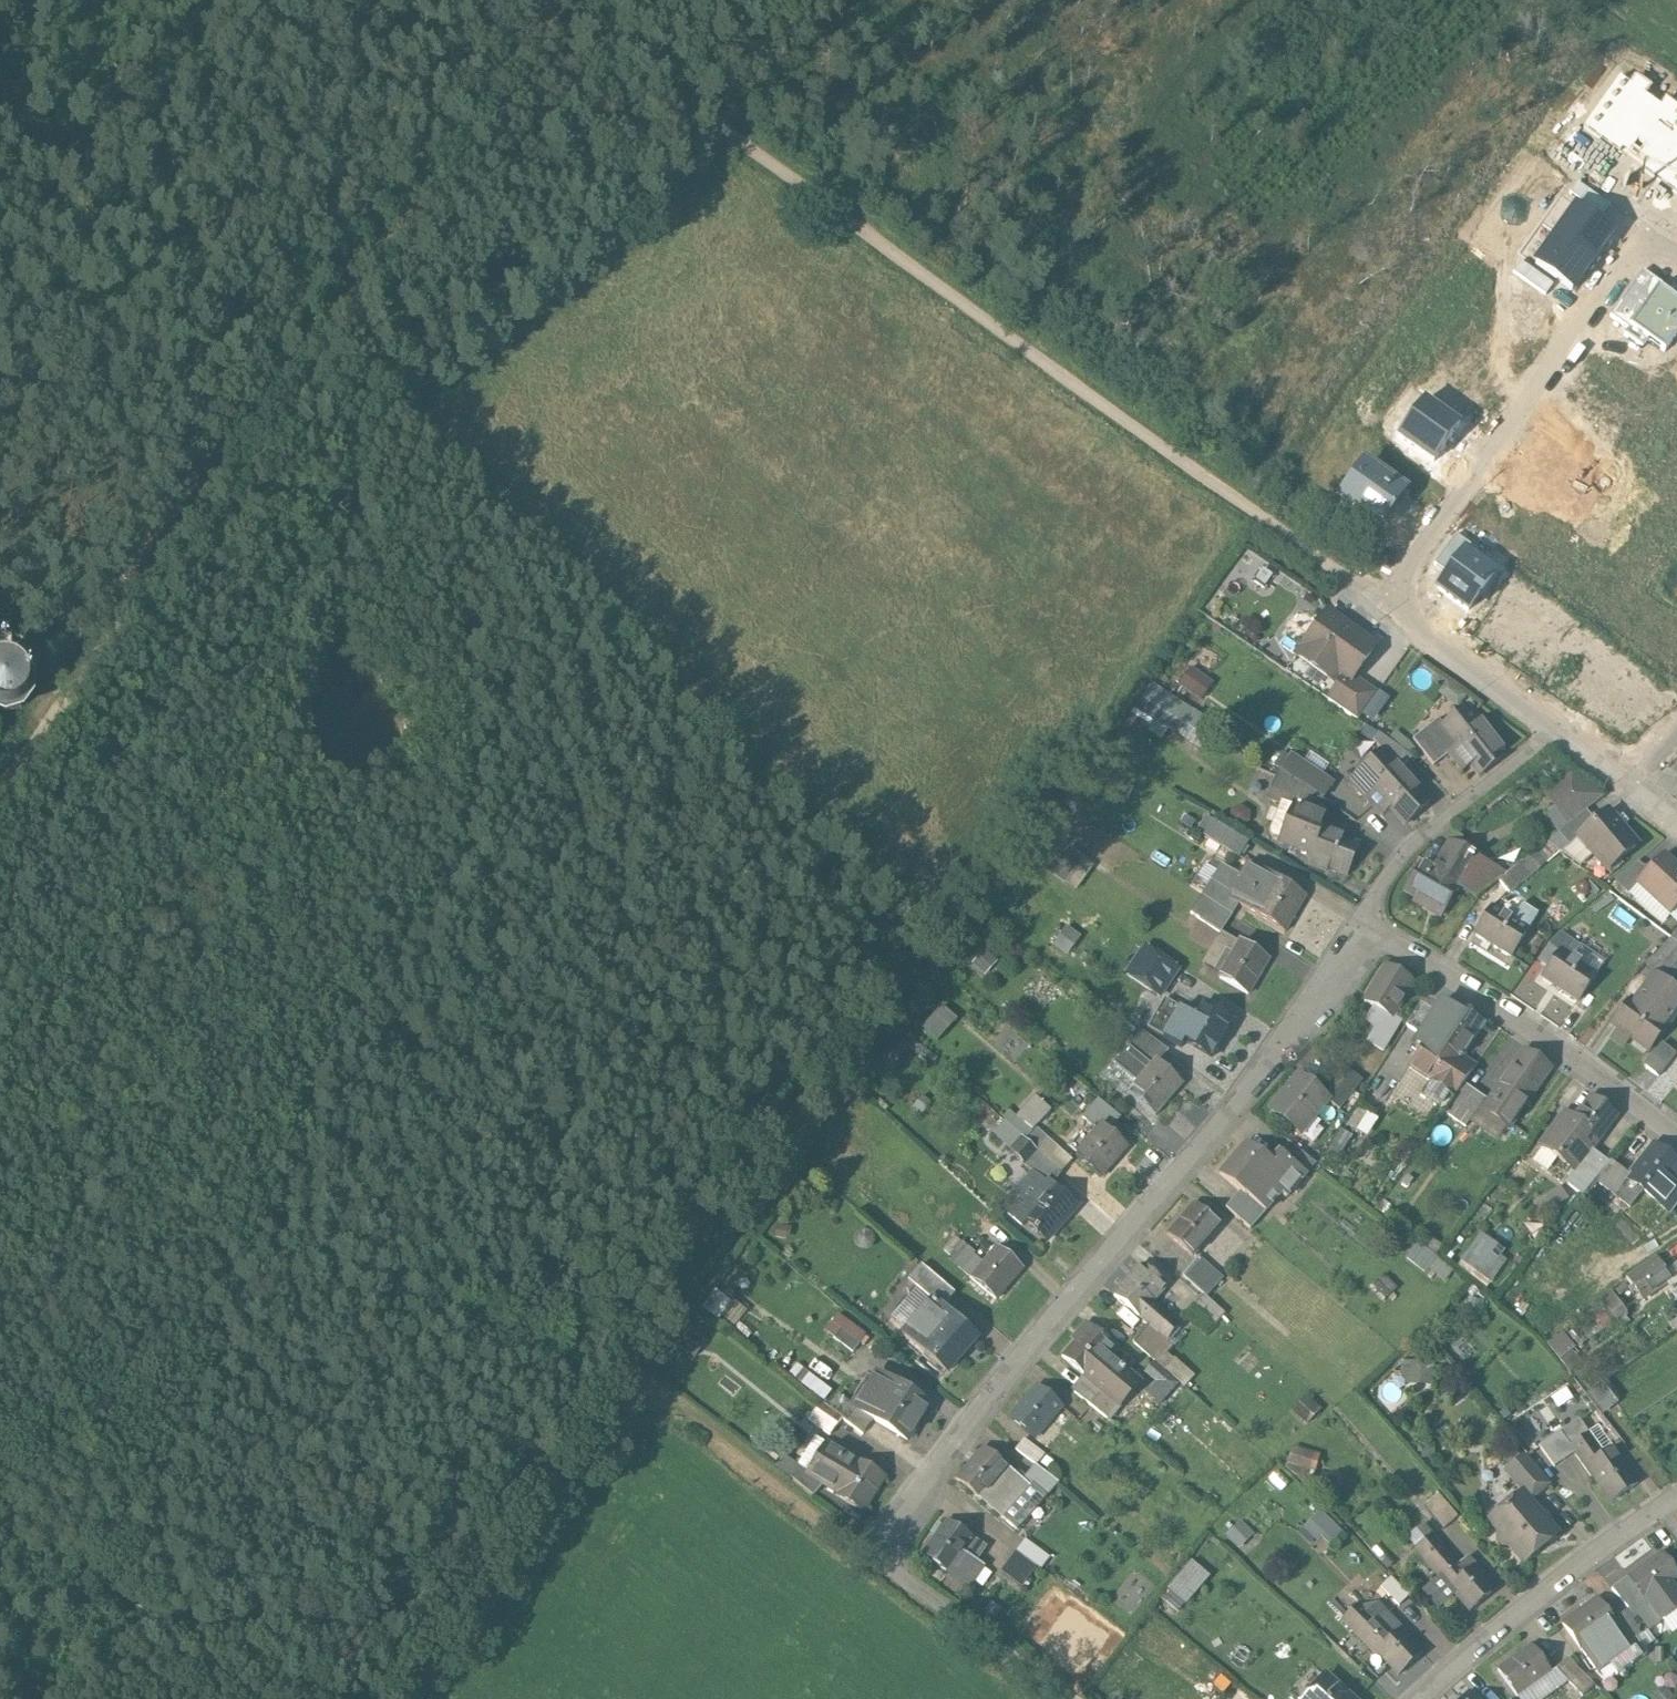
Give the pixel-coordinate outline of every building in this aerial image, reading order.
[(1620,77),(1583,129),(1620,155),(1623,152),(1643,167),(1641,170),(1676,196),(1676,118),(1620,77)] [(1609,208),(1577,184),(1569,195),(1602,218),(1609,208)] [(1577,209),(1557,238),(1592,264),(1613,235),(1577,209)] [(1592,264),(1557,238),(1536,267),(1572,293),(1592,264)] [(1553,287),(1520,264),(1513,275),(1545,298),(1553,287)] [(1629,331),(1655,293),(1639,281),(1644,274),(1642,273),(1610,319),(1629,331)] [(1658,290),(1655,293),(1629,331),(1624,338),(1642,350),(1648,343),(1664,354),(1676,337),(1676,303),(1658,290)] [(1434,463),(1459,427),(1423,402),(1398,438),(1434,463)] [(1591,475),(1542,440),(1516,478),(1565,512),(1591,475)] [(1381,526),(1405,493),(1364,464),(1340,497),(1381,526)] [(1434,565),(1448,575),(1465,552),(1466,553),(1471,546),(1456,535),(1434,565)] [(1466,553),(1465,552),(1448,575),(1438,589),(1468,611),(1472,606),(1483,614),(1506,582),(1466,553)] [(1666,683),(1525,581),(1496,620),(1637,722),(1666,683)] [(1375,646),(1328,612),(1296,656),(1315,670),(1323,659),(1333,667),(1331,670),(1349,683),(1375,646)] [(25,718),(38,701),(38,683),(26,667),(10,662),(0,664),(0,720),(8,723),(25,718)] [(1176,683),(1200,699),(1213,680),(1189,664),(1176,683)] [(1197,705),(1157,679),(1141,703),(1181,729),(1197,705)] [(1368,701),(1341,682),(1328,701),(1354,720),(1368,701)] [(1505,755),(1469,708),(1443,728),(1455,745),(1446,751),(1460,770),(1468,763),(1478,776),(1505,755)] [(1446,751),(1455,745),(1443,728),(1437,720),(1416,736),(1434,761),(1446,751)] [(1430,802),(1384,752),(1352,782),(1383,816),(1389,810),(1404,826),(1430,802)] [(1601,796),(1573,772),(1541,799),(1567,825),(1601,796)] [(1309,805),(1291,849),(1310,857),(1321,830),(1328,813),(1309,805)] [(1636,845),(1608,811),(1579,835),(1606,869),(1636,845)] [(1193,831),(1236,856),(1247,838),(1204,813),(1193,831)] [(1321,830),(1310,857),(1308,860),(1346,875),(1358,846),(1321,830)] [(1038,863),(1063,881),(1080,858),(1055,840),(1038,863)] [(1630,892),(1663,923),(1676,908),(1676,868),(1664,856),(1650,870),(1630,892)] [(1617,879),(1630,892),(1650,870),(1638,858),(1617,879)] [(1305,897),(1250,865),(1243,878),(1223,866),(1213,882),(1234,896),(1232,901),(1284,932),(1305,897)] [(1459,885),(1435,871),(1418,899),(1443,914),(1459,885)] [(1528,927),(1493,907),(1477,935),(1511,955),(1528,927)] [(1052,943),(1066,952),(1078,934),(1064,925),(1052,943)] [(1671,926),(1647,967),(1676,984),(1676,930),(1671,926)] [(1604,961),(1572,939),(1571,938),(1545,975),(1578,998),(1604,961)] [(1269,959),(1240,943),(1220,978),(1248,995),(1269,959)] [(1128,973),(1164,999),(1183,971),(1147,946),(1128,973)] [(1414,984),(1386,967),(1366,1001),(1375,1006),(1366,1020),(1374,1025),(1383,1011),(1393,1017),(1414,984)] [(1648,1010),(1634,999),(1614,1024),(1647,1049),(1676,1010),(1676,989),(1673,986),(1669,992),(1664,988),(1648,1010)] [(1482,1024),(1443,999),(1418,1039),(1425,1044),(1409,1069),(1431,1082),(1421,1098),(1446,1114),(1465,1084),(1474,1070),(1459,1060),(1482,1024)] [(1204,1006),(1196,1019),(1164,1001),(1147,1030),(1180,1049),(1184,1041),(1211,1057),(1231,1022),(1204,1006)] [(938,1040),(953,1014),(936,1004),(920,1030),(938,1040)] [(1383,1011),(1374,1025),(1364,1040),(1380,1050),(1399,1021),(1393,1017),(1383,1011)] [(1497,1033),(1482,1024),(1459,1060),(1474,1070),(1497,1033)] [(1643,1063),(1658,1075),(1676,1051),(1661,1039),(1643,1063)] [(1556,1068),(1524,1046),(1503,1076),(1535,1098),(1556,1068)] [(1182,1083),(1157,1062),(1154,1066),(1141,1055),(1127,1072),(1139,1083),(1131,1093),(1155,1114),(1182,1083)] [(1487,1099),(1483,1106),(1515,1128),(1535,1098),(1503,1076),(1487,1099)] [(1300,1135),(1327,1100),(1299,1078),(1272,1113),(1300,1135)] [(1487,1099),(1465,1084),(1446,1114),(1468,1127),(1483,1106),(1487,1099)] [(1616,1117),(1589,1098),(1573,1121),(1563,1114),(1540,1147),(1576,1173),(1616,1117)] [(1099,1101),(1084,1119),(1094,1127),(1090,1132),(1094,1136),(1076,1158),(1101,1178),(1127,1147),(1110,1132),(1121,1119),(1099,1101)] [(1358,1105),(1345,1123),(1364,1136),(1376,1118),(1358,1105)] [(1337,1159),(1351,1135),(1337,1127),(1323,1151),(1337,1159)] [(1289,1141),(1283,1149),(1309,1170),(1315,1162),(1289,1141)] [(1247,1142),(1221,1174),(1240,1190),(1265,1212),(1284,1190),(1263,1173),(1272,1162),(1247,1142)] [(1628,1180),(1627,1179),(1609,1200),(1625,1212),(1639,1195),(1665,1215),(1676,1199),(1676,1196),(1665,1187),(1676,1172),(1676,1165),(1654,1147),(1628,1180)] [(1283,1149),(1272,1162),(1263,1173),(1284,1190),(1291,1195),(1310,1172),(1309,1170),(1283,1149)] [(1075,1208),(1035,1174),(1017,1195),(1032,1208),(1022,1219),(1048,1240),(1075,1208)] [(1558,1187),(1533,1200),(1540,1213),(1565,1199),(1558,1187)] [(1265,1212),(1240,1190),(1225,1207),(1250,1229),(1265,1212)] [(1219,1225),(1195,1204),(1168,1236),(1192,1257),(1219,1225)] [(1509,1255),(1472,1229),(1456,1252),(1493,1278),(1509,1255)] [(1406,1256),(1444,1280),(1453,1267),(1414,1243),(1406,1256)] [(1014,1280),(989,1258),(982,1266),(970,1256),(972,1254),(962,1245),(948,1262),(995,1302),(1014,1280)] [(1214,1273),(1196,1256),(1178,1273),(1197,1291),(1214,1273)] [(1671,1278),(1658,1257),(1627,1277),(1640,1297),(1671,1278)] [(1141,1266),(1115,1297),(1146,1325),(1132,1341),(1154,1360),(1165,1347),(1164,1339),(1176,1325),(1151,1304),(1166,1287),(1141,1266)] [(713,1290),(700,1306),(717,1319),(730,1303),(713,1290)] [(1608,1315),(1619,1310),(1610,1291),(1599,1296),(1608,1315)] [(978,1338),(934,1300),(921,1316),(919,1315),(903,1334),(948,1372),(978,1338)] [(836,1312),(823,1330),(852,1350),(865,1332),(836,1312)] [(1114,1348),(1090,1327),(1063,1358),(1117,1405),(1136,1382),(1113,1363),(1116,1360),(1109,1354),(1114,1348)] [(930,1408),(874,1374),(853,1408),(909,1442),(930,1408)] [(1037,1388),(1010,1419),(1034,1440),(1061,1409),(1037,1388)] [(1638,1484),(1613,1448),(1603,1454),(1578,1419),(1559,1432),(1591,1478),(1593,1477),(1611,1503),(1638,1484)] [(1014,1449),(1037,1466),(1046,1453),(1023,1436),(1014,1449)] [(882,1481),(849,1458),(848,1460),(830,1447),(820,1461),(815,1457),(804,1475),(836,1494),(835,1497),(863,1513),(882,1481)] [(1029,1490),(984,1449),(957,1481),(1017,1532),(1047,1499),(1032,1485),(1029,1490)] [(1320,1460),(1289,1450),(1281,1472),(1312,1483),(1320,1460)] [(1507,1468),(1522,1489),(1542,1475),(1527,1454),(1507,1468)] [(1443,1494),(1426,1501),(1438,1528),(1454,1521),(1443,1494)] [(1540,1516),(1523,1495),(1504,1511),(1509,1517),(1495,1529),(1498,1533),(1498,1541),(1503,1547),(1511,1548),(1524,1563),(1557,1535),(1549,1526),(1550,1521),(1546,1517),(1540,1516)] [(1342,1533),(1321,1513),(1305,1529),(1326,1550),(1342,1533)] [(1224,1534),(1235,1549),(1252,1536),(1241,1522),(1224,1534)] [(947,1524),(924,1558),(970,1589),(984,1568),(967,1557),(966,1557),(964,1556),(973,1542),(947,1524)] [(1494,1590),(1467,1560),(1458,1568),(1433,1538),(1416,1553),(1438,1579),(1422,1593),(1438,1611),(1455,1596),(1469,1612),(1494,1590)] [(1047,1559),(1027,1542),(1007,1566),(1027,1583),(1047,1559)] [(1628,1579),(1637,1592),(1647,1606),(1676,1585),(1676,1577),(1662,1555),(1628,1579)] [(1215,1579),(1194,1562),(1166,1596),(1187,1614),(1215,1579)] [(1629,1646),(1597,1601),(1563,1626),(1596,1671),(1606,1663),(1617,1678),(1647,1656),(1637,1641),(1629,1646)] [(1421,1654),(1376,1606),(1366,1614),(1358,1605),(1341,1621),(1376,1657),(1378,1656),(1397,1676),(1421,1654)] [(1105,1637),(1069,1610),(1043,1646),(1079,1673),(1105,1637)] [(1533,1648),(1499,1672),(1518,1698),(1551,1674),(1533,1648)] [(1326,1678),(1314,1692),(1317,1695),(1313,1698),(1349,1698),(1326,1678)]
